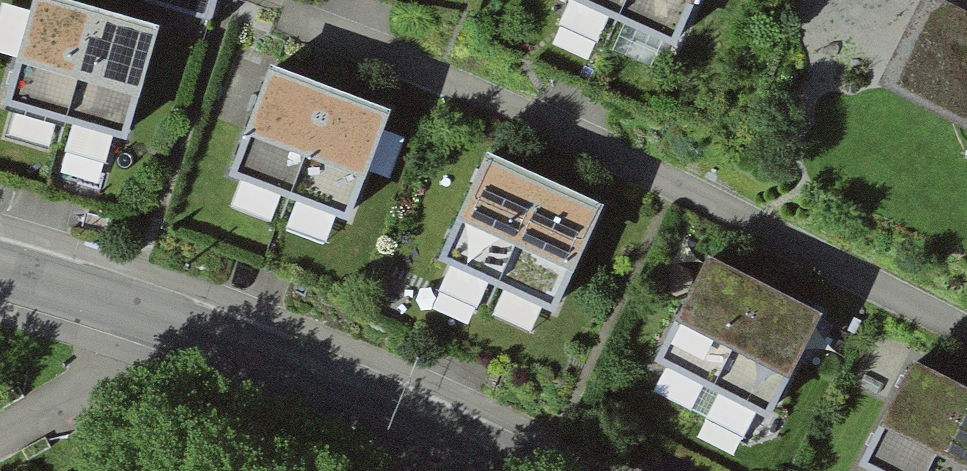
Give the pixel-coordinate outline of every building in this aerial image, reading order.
[(220,0),(150,0),(217,13),(220,0)] [(693,43),(712,0),(594,0),(693,43)] [(963,0),(940,0),(901,83),(966,114),(966,2),(963,0)] [(156,35),(36,1),(4,112),(126,146),(156,35)] [(406,106),(287,65),(248,174),(368,216),(406,106)] [(619,200),(505,151),(457,263),(571,312),(619,200)] [(839,306),(725,253),(674,362),(788,415),(839,306)] [(932,358),(878,460),(899,470),(966,470),(966,377),(932,358)]
